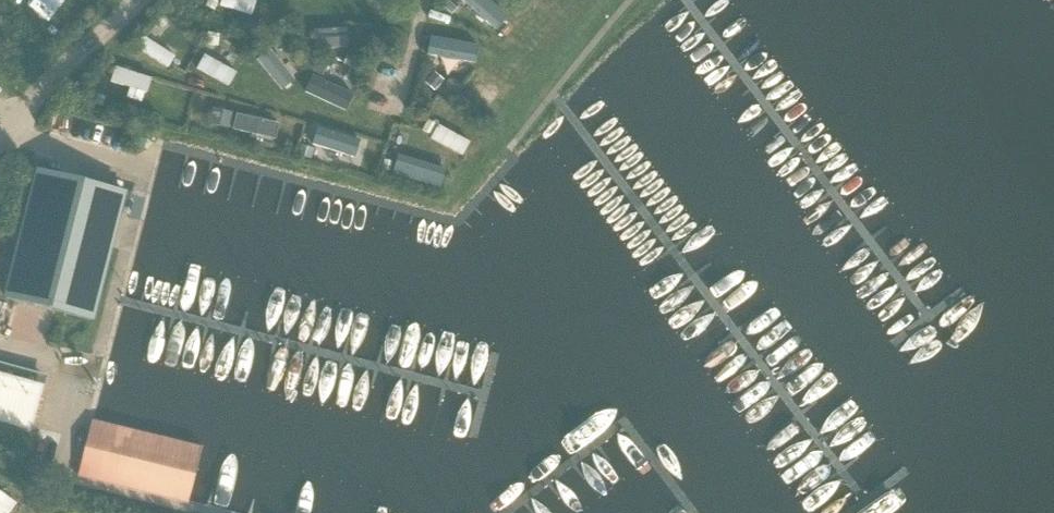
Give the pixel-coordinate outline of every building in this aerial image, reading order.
[(255,12),(254,0),(234,0),(235,12),(255,12)] [(492,25),(506,13),(494,0),(470,0),(492,25)] [(330,44),(348,44),(348,24),(330,24),(330,44)] [(436,48),(474,58),(478,43),(440,33),(436,48)] [(135,49),(170,66),(177,51),(142,35),(135,49)] [(258,58),(281,91),(296,81),(273,48),(258,58)] [(196,69),(229,87),(239,70),(205,51),(196,69)] [(116,62),(111,83),(134,87),(138,67),(116,62)] [(339,108),(349,91),(316,73),(306,90),(339,108)] [(272,136),(277,120),(238,107),(233,123),(272,136)] [(463,154),(472,138),(438,119),(429,135),(463,154)] [(349,159),(356,140),(317,127),(310,146),(349,159)] [(407,156),(403,167),(436,179),(440,167),(407,156)] [(124,193),(39,171),(6,298),(91,320),(124,193)] [(0,374),(0,426),(30,434),(44,386),(0,374)] [(186,503),(200,448),(92,421),(78,476),(186,503)] [(0,505),(0,512),(22,512),(28,498),(6,490),(0,505)]
